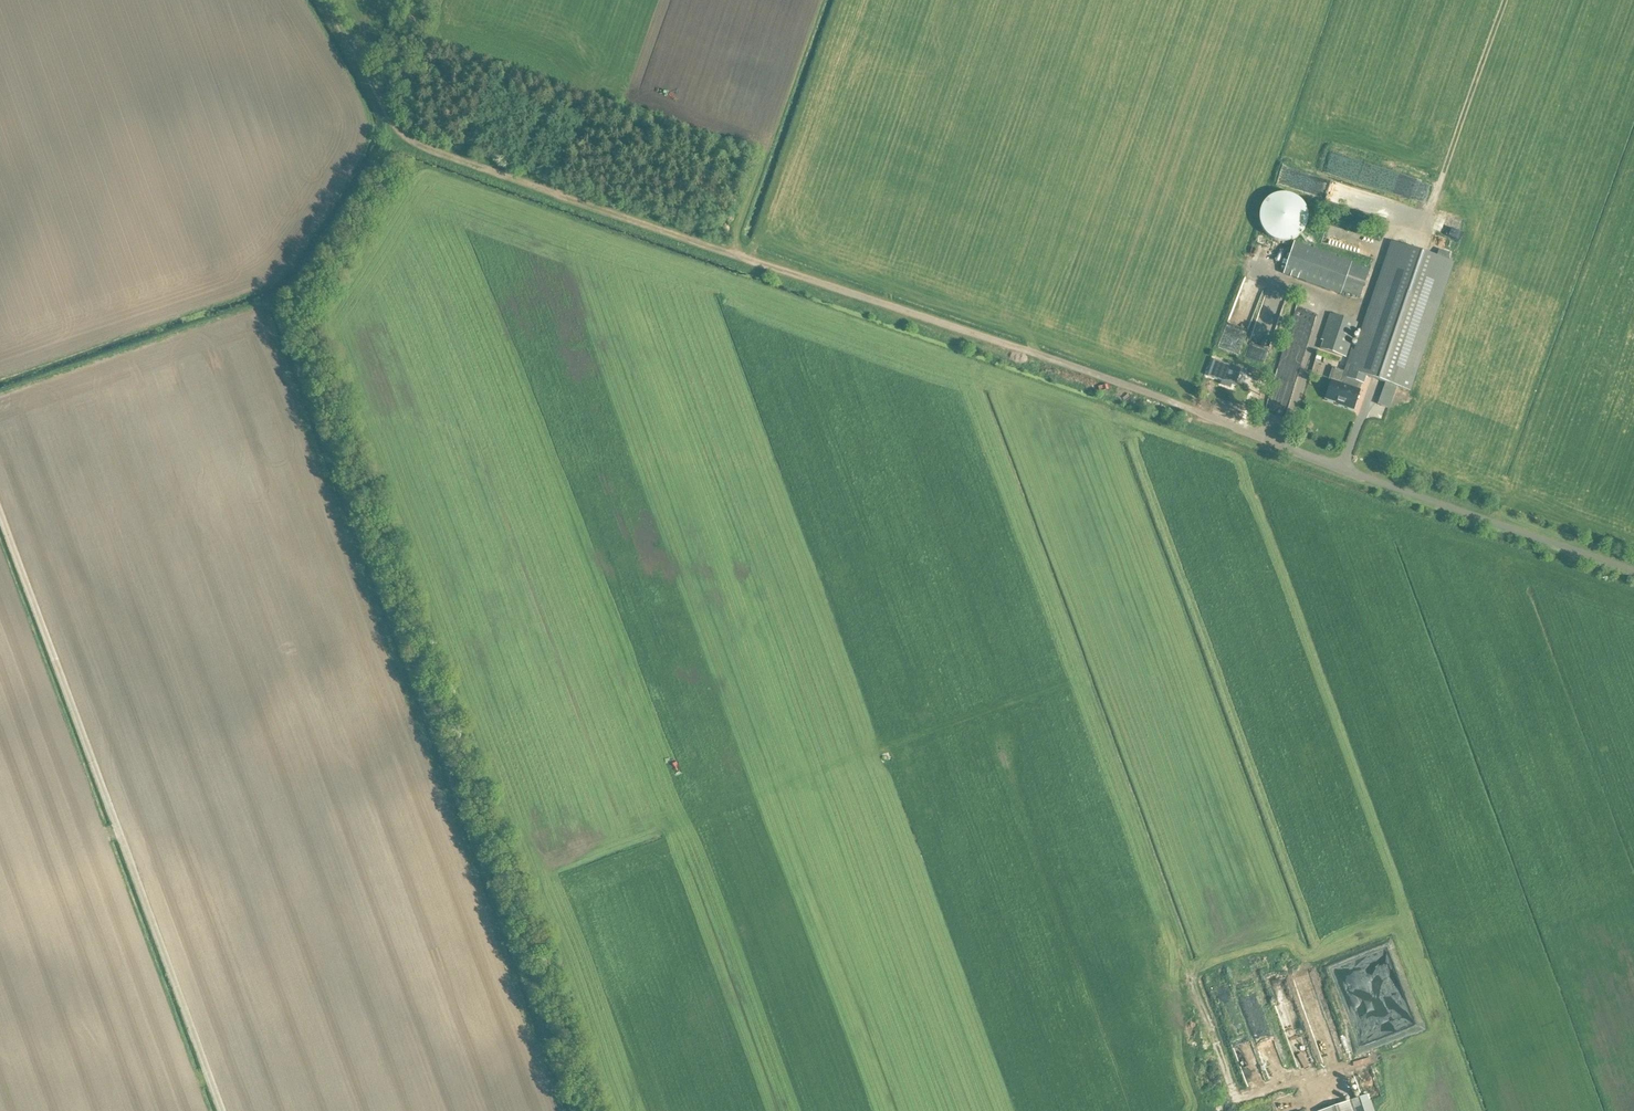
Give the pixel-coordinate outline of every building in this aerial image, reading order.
[(1305,230),(1307,225),(1308,221),(1308,216),(1307,211),(1305,207),(1302,203),(1299,199),(1295,197),(1291,195),(1286,194),(1281,194),(1277,195),(1272,196),(1268,199),(1265,202),(1262,206),(1260,211),(1259,215),(1259,220),(1260,225),(1262,229),(1264,233),(1268,237),(1272,239),(1276,241),(1281,242),(1285,242),(1290,241),(1295,239),(1299,237),(1302,234),(1305,230)] [(1360,298),(1370,270),(1352,264),(1294,243),(1283,275),(1341,296),(1342,292),(1360,298)] [(1365,377),(1406,391),(1410,392),(1454,264),(1450,262),(1447,262),(1436,258),(1392,243),(1355,352),(1351,351),(1344,372),(1332,369),(1329,380),(1332,381),(1325,400),(1336,403),(1335,404),(1353,410),(1360,391),(1365,377)] [(1346,358),(1357,323),(1329,314),(1320,341),(1323,341),(1320,350),(1346,358)] [(1212,359),(1206,376),(1234,385),(1240,369),(1212,359)] [(1385,1105),(1389,1105),(1393,1103),(1397,1100),(1399,1097),(1401,1093),(1402,1089),(1401,1084),(1399,1080),(1396,1076),(1392,1073),(1387,1072),(1382,1072),(1378,1073),(1374,1076),(1371,1080),(1369,1084),(1368,1089),(1369,1093),(1370,1097),(1373,1100),(1376,1103),(1380,1105),(1385,1105)] [(1369,1099),(1367,1096),(1324,1110),(1373,1110),(1369,1099)]
